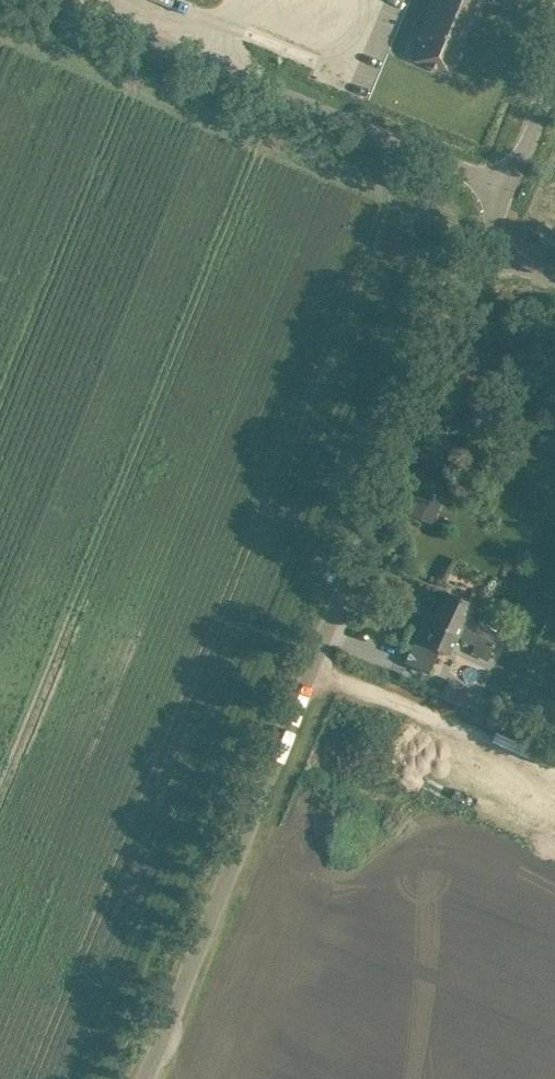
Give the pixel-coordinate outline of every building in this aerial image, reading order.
[(425,41),(417,61),(449,75),(465,37),(478,7),(481,8),(485,0),(435,0),(423,28),(430,31),(425,41)] [(421,487),(411,513),(426,519),(437,493),(421,487)] [(448,593),(434,623),(426,619),(407,663),(430,673),(441,648),(450,653),(459,634),(476,642),(471,653),(487,660),(500,630),(483,622),(481,626),(466,619),(472,603),(448,593)] [(439,696),(464,707),(482,715),(489,697),(447,678),(439,696)]
